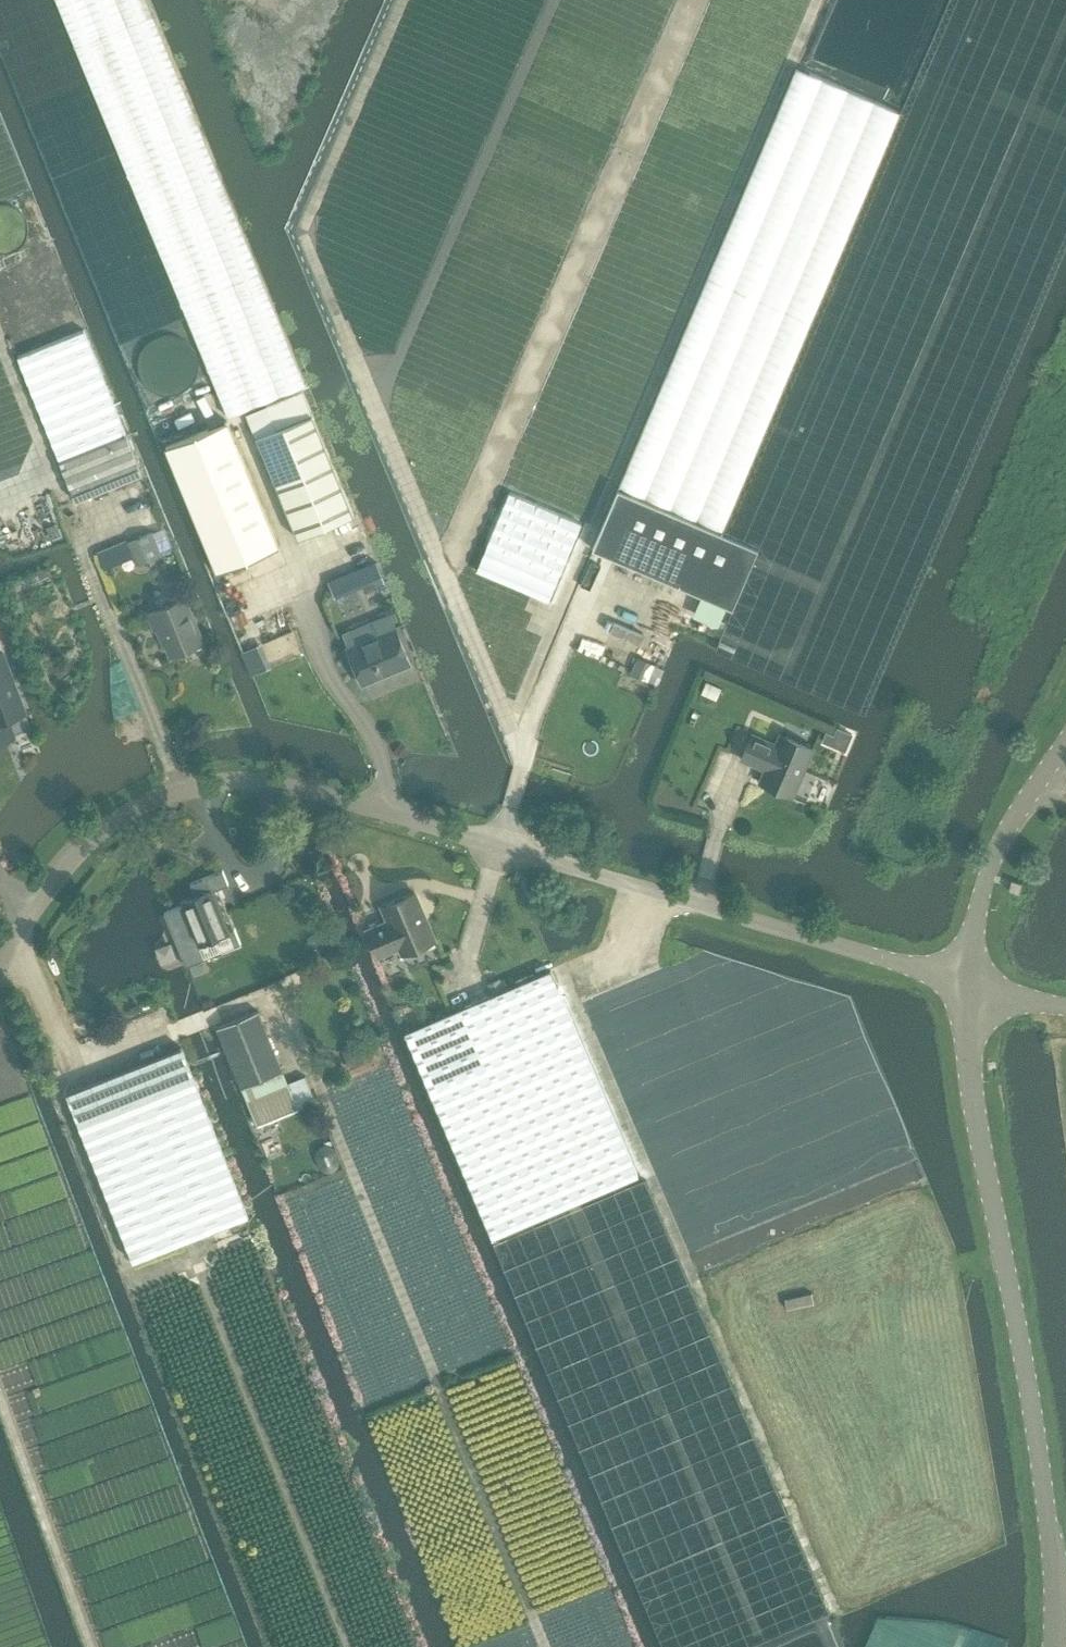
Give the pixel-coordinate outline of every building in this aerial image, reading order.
[(800,69),(591,548),(731,609),(756,549),(720,533),(903,114),(800,69)] [(30,225),(28,217),(24,209),(21,206),(17,204),(8,201),(5,202),(0,203),(0,247),(2,247),(6,248),(11,247),(16,246),(22,242),(27,235),(29,231),(30,226),(30,225)] [(17,356),(75,499),(140,473),(83,330),(17,356)] [(354,515),(313,415),(258,438),(299,538),(354,515)] [(227,420),(166,445),(217,571),(278,546),(227,420)] [(508,493),(491,534),(477,570),(547,600),(580,524),(508,493)] [(134,558),(137,565),(161,556),(160,554),(151,531),(151,530),(127,539),(134,558)] [(375,562),(356,570),(362,584),(373,579),(376,584),(383,581),(375,562)] [(148,613),(154,628),(158,626),(170,654),(202,641),(184,598),(148,613)] [(706,602),(700,618),(719,626),(726,610),(706,602)] [(348,648),(362,683),(381,675),(380,671),(407,660),(393,629),(348,648)] [(257,645),(242,652),(252,676),(267,669),(257,645)] [(14,735),(8,718),(26,711),(3,651),(0,652),(0,741),(14,735)] [(637,657),(630,673),(648,680),(654,665),(637,657)] [(706,681),(701,693),(716,699),(721,688),(706,681)] [(831,745),(835,735),(827,732),(823,741),(831,745)] [(744,759),(766,769),(760,781),(792,795),(812,748),(780,734),(776,745),(754,735),(744,759)] [(166,912),(164,912),(165,913),(166,913),(180,949),(198,942),(198,944),(204,941),(205,944),(209,942),(208,940),(229,931),(223,918),(211,886),(216,884),(218,888),(228,884),(223,870),(190,883),(195,895),(181,901),(183,905),(166,912)] [(1008,889),(1019,892),(1022,882),(1011,879),(1008,889)] [(381,925),(367,931),(377,956),(399,946),(402,953),(435,939),(415,892),(382,906),(389,923),(381,927),(381,925)] [(405,1032),(493,1238),(638,1175),(550,969),(405,1032)] [(499,981),(489,985),(492,993),(502,989),(499,982),(499,981)] [(217,1027),(241,1088),(257,1125),(317,1103),(306,1075),(289,1082),(284,1070),(281,1072),(257,1011),(217,1027)] [(133,1261),(248,1216),(181,1047),(66,1092),(133,1261)] [(355,1049),(343,1053),(349,1069),(361,1064),(355,1049)]
